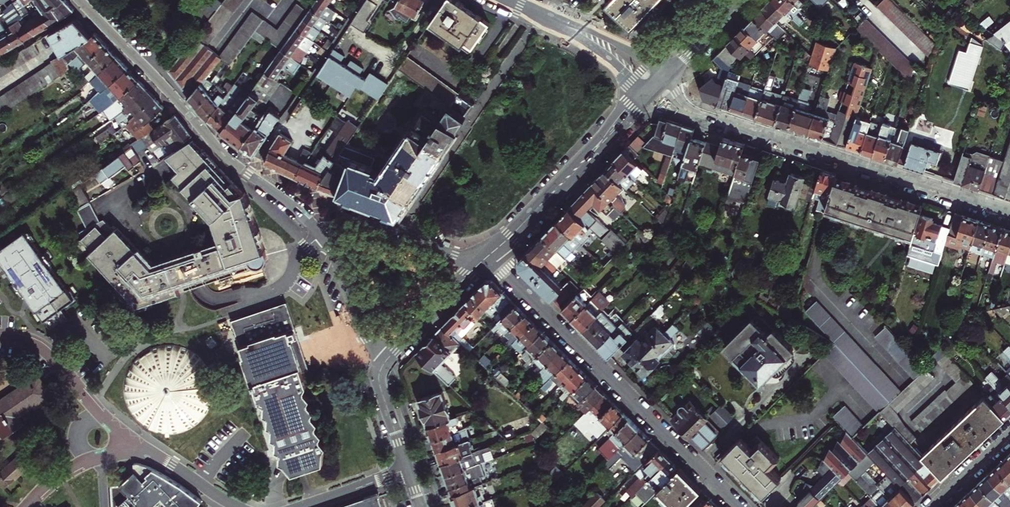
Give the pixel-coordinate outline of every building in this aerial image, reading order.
[(6,2),(5,0),(0,0),(0,9),(2,13),(7,10),(10,8),(6,2)] [(26,18),(21,11),(36,0),(22,0),(10,8),(7,10),(16,26),(26,18)] [(43,8),(47,13),(56,8),(68,0),(38,0),(43,8)] [(68,0),(56,8),(64,20),(65,19),(78,10),(73,6),(68,0)] [(205,0),(201,0),(192,9),(198,15),(209,4),(205,0)] [(218,9),(213,14),(196,36),(207,45),(243,0),(225,0),(218,9)] [(328,6),(320,0),(318,0),(312,9),(322,16),(324,17),(322,20),(327,23),(328,24),(332,18),(335,13),(331,9),(331,8),(328,6)] [(392,0),(368,0),(352,24),(366,33),(388,0),(390,2),(392,0)] [(399,7),(389,10),(400,22),(403,20),(411,23),(415,15),(418,16),(426,1),(424,0),(402,0),(399,7)] [(433,23),(464,45),(472,51),(474,48),(480,40),(482,41),(490,30),(488,29),(491,24),(460,3),(457,0),(449,0),(433,23)] [(606,4),(631,28),(658,0),(609,0),(606,4)] [(760,10),(775,23),(781,17),(785,21),(789,17),(770,0),(769,0),(766,3),(760,10)] [(789,17),(799,27),(803,22),(795,15),(801,10),(799,8),(791,0),(770,0),(789,17)] [(937,43),(891,0),(881,0),(875,6),(932,60),(937,43)] [(282,50),(290,39),(297,29),(305,19),(310,12),(298,3),(278,31),(254,12),(220,56),(222,58),(227,62),(231,66),(253,37),(257,32),(267,39),(282,50)] [(213,14),(218,9),(213,5),(209,9),(213,14)] [(64,20),(56,8),(47,13),(45,15),(52,26),(64,20)] [(0,33),(0,38),(12,31),(2,13),(0,9),(0,32),(0,33)] [(324,17),(322,16),(312,9),(310,12),(305,19),(317,28),(316,29),(320,32),(324,27),(327,23),(322,20),(324,17)] [(400,22),(389,10),(387,12),(387,18),(395,26),(400,22)] [(775,23),(760,10),(756,14),(751,19),(771,37),(776,32),(779,35),(780,34),(784,38),(787,35),(775,23)] [(52,26),(45,15),(35,21),(34,20),(29,22),(31,24),(38,35),(44,31),(52,26)] [(864,17),(855,27),(910,82),(915,66),(864,17)] [(38,35),(31,24),(29,22),(29,21),(26,18),(16,26),(18,30),(20,32),(21,31),(28,41),(33,38),(38,35)] [(305,19),(297,29),(307,36),(309,38),(308,40),(313,43),(317,37),(320,32),(316,29),(317,28),(305,19)] [(771,37),(751,19),(747,23),(743,28),(763,47),(772,38),(771,37)] [(54,35),(67,58),(82,50),(95,38),(89,32),(78,20),(54,35)] [(998,31),(1009,45),(1009,22),(998,31)] [(755,56),(763,47),(743,28),(738,33),(734,38),(755,56)] [(297,29),(290,39),(300,46),(308,53),(311,48),(314,44),(313,43),(308,40),(309,38),(307,36),(297,29)] [(20,32),(12,37),(18,47),(23,44),(28,41),(21,31),(20,32)] [(998,31),(994,35),(1002,40),(1006,44),(1009,49),(1009,45),(998,31)] [(257,32),(253,37),(263,44),(267,39),(257,32)] [(82,50),(67,58),(72,66),(78,61),(82,65),(77,70),(78,71),(61,87),(65,91),(82,75),(81,73),(92,62),(110,45),(104,39),(100,34),(95,38),(82,50)] [(1002,40),(994,35),(986,39),(1002,50),(1006,44),(1002,40)] [(207,45),(196,36),(173,66),(169,71),(175,79),(182,88),(190,78),(199,85),(206,76),(222,58),(220,56),(207,45)] [(14,50),(18,47),(12,37),(3,42),(9,52),(14,50)] [(970,89),(983,45),(972,37),(967,52),(960,50),(950,82),(970,89)] [(755,56),(734,38),(731,41),(725,47),(737,59),(739,60),(744,55),(760,71),(765,66),(755,56)] [(308,53),(300,46),(290,39),(282,50),(301,64),(305,58),(309,53),(308,53)] [(838,45),(832,39),(826,46),(835,49),(838,45)] [(48,52),(42,42),(0,67),(0,82),(48,52)] [(0,43),(0,58),(3,56),(9,52),(3,42),(0,43)] [(817,43),(816,42),(811,57),(810,61),(809,65),(828,71),(835,49),(826,46),(817,43)] [(110,45),(92,62),(98,70),(90,77),(94,81),(121,57),(116,52),(110,45)] [(721,52),(716,57),(729,67),(737,59),(725,47),(721,52)] [(352,96),(358,86),(379,100),(389,85),(381,79),(376,76),(371,82),(369,81),(365,78),(370,72),(361,66),(355,62),(351,69),(348,67),(345,65),(349,58),(342,53),(335,49),(319,74),(352,96)] [(301,64),(282,50),(275,60),(285,67),(295,74),(299,69),(302,64),(301,64)] [(463,93),(410,55),(401,69),(426,87),(453,107),(463,93)] [(126,63),(121,57),(94,81),(85,89),(88,93),(97,86),(102,91),(104,89),(106,92),(113,86),(132,69),(126,63)] [(729,67),(716,57),(712,61),(710,63),(720,72),(726,77),(729,67)] [(56,66),(5,98),(14,110),(74,69),(72,66),(67,58),(55,63),(56,66)] [(280,73),(285,67),(275,60),(266,72),(276,79),(280,73)] [(231,66),(227,62),(217,75),(221,78),(231,66)] [(846,149),(852,128),(856,117),(871,69),(870,68),(854,63),(835,122),(829,120),(822,141),(833,145),(846,149)] [(121,98),(142,80),(137,74),(132,69),(113,86),(119,92),(109,100),(104,93),(93,101),(101,112),(103,111),(121,98)] [(243,104),(242,106),(223,131),(231,138),(242,146),(255,129),(244,121),(262,96),(265,98),(278,81),(276,79),(266,72),(246,100),(243,104)] [(726,77),(720,72),(717,84),(723,86),(725,79),(726,77)] [(193,103),(198,108),(217,84),(206,76),(199,85),(189,97),(188,98),(193,103)] [(774,126),(781,105),(784,93),(782,92),(780,96),(769,93),(774,79),(768,77),(760,101),(754,120),(763,123),(774,126)] [(189,97),(199,85),(190,78),(182,88),(189,97)] [(711,79),(697,89),(700,103),(708,106),(716,108),(723,86),(717,84),(716,83),(711,79)] [(723,86),(716,108),(723,110),(727,112),(737,83),(725,79),(723,86)] [(111,123),(125,113),(151,90),(147,86),(142,80),(121,98),(103,111),(111,123)] [(737,83),(727,112),(730,113),(735,114),(741,116),(748,94),(746,93),(744,96),(737,94),(741,83),(737,82),(737,83)] [(209,119),(230,90),(225,87),(224,88),(218,83),(217,84),(198,108),(203,113),(209,119)] [(350,169),(349,172),(339,195),(370,206),(380,210),(414,165),(413,161),(453,107),(426,87),(415,104),(425,110),(382,175),(374,173),(380,155),(348,144),(336,161),(350,169)] [(815,139),(822,141),(829,120),(820,117),(826,99),(827,100),(830,90),(823,87),(814,115),(807,137),(815,139)] [(226,111),(234,99),(231,97),(235,91),(232,88),(230,90),(209,119),(212,122),(216,125),(226,111)] [(141,116),(160,99),(156,95),(151,90),(125,113),(132,121),(140,114),(141,116)] [(797,133),(807,137),(814,115),(808,113),(810,106),(808,103),(809,99),(805,98),(807,92),(801,90),(798,101),(789,131),(797,133)] [(414,165),(380,210),(391,214),(399,217),(413,197),(421,186),(428,175),(436,164),(443,154),(451,142),(460,129),(477,104),(463,93),(453,107),(413,161),(414,165)] [(754,120),(760,101),(750,98),(751,94),(748,94),(741,116),(748,118),(754,120)] [(14,110),(5,98),(0,102),(0,119),(14,110)] [(164,104),(160,99),(141,116),(140,114),(132,121),(133,123),(136,121),(150,135),(157,130),(153,125),(171,111),(164,104)] [(789,131),(798,101),(794,99),(792,105),(790,105),(789,108),(781,105),(774,126),(781,128),(789,131)] [(232,115),(226,111),(216,125),(219,128),(223,131),(242,106),(238,103),(233,110),(234,111),(232,115)] [(270,109),(255,129),(242,146),(248,151),(255,157),(278,121),(282,118),(270,109)] [(171,140),(177,147),(193,136),(195,135),(187,124),(179,114),(157,130),(150,135),(145,139),(149,145),(154,152),(171,140)] [(320,158),(312,155),(297,177),(308,182),(319,186),(332,167),(336,161),(348,144),(358,130),(359,129),(339,116),(334,123),(339,126),(342,133),(333,145),(323,139),(318,147),(325,152),(320,158)] [(856,117),(852,128),(861,131),(864,119),(856,117)] [(661,119),(660,119),(655,135),(654,135),(647,144),(669,151),(662,173),(667,174),(674,151),(682,125),(671,122),(661,119)] [(852,128),(846,149),(853,151),(861,153),(867,133),(870,125),(871,121),(864,119),(861,131),(852,128)] [(867,133),(861,153),(868,155),(873,157),(883,124),(879,123),(877,127),(870,125),(867,133)] [(111,138),(125,128),(122,124),(108,134),(111,138)] [(883,124),(873,157),(880,159),(885,161),(895,131),(896,127),(883,124)] [(898,165),(903,149),(911,126),(904,124),(901,133),(895,131),(885,161),(892,163),(898,165)] [(688,127),(682,125),(674,151),(686,155),(692,138),(694,129),(688,127)] [(914,138),(913,143),(929,148),(930,143),(934,144),(935,141),(929,139),(932,130),(927,129),(924,141),(914,138)] [(938,143),(950,146),(953,133),(942,130),(938,143)] [(643,131),(630,144),(638,152),(651,139),(643,131)] [(312,155),(304,149),(297,160),(285,155),(294,141),(282,133),(273,146),(265,162),(284,171),(297,177),(312,155)] [(99,214),(91,218),(135,295),(148,308),(163,303),(161,299),(189,288),(185,279),(194,276),(253,253),(255,258),(257,261),(261,263),(264,264),(267,263),(270,262),(272,260),(273,258),(274,255),(274,252),(261,219),(250,189),(242,184),(227,172),(219,163),(200,143),(195,139),(193,136),(177,147),(166,154),(172,160),(178,167),(172,172),(215,216),(224,238),(186,253),(159,263),(121,225),(117,230),(105,218),(102,220),(99,214)] [(692,138),(686,155),(680,177),(685,179),(687,178),(691,166),(697,168),(699,160),(705,142),(698,140),(695,139),(692,138)] [(736,172),(742,153),(744,145),(734,142),(723,139),(720,147),(714,165),(736,172)] [(699,160),(714,165),(720,147),(712,144),(705,142),(699,160)] [(929,148),(913,143),(910,151),(903,149),(898,165),(910,169),(925,173),(927,166),(932,168),(933,162),(942,164),(947,148),(934,145),(934,144),(930,143),(929,148)] [(638,152),(630,144),(627,147),(624,150),(635,160),(641,154),(638,152)] [(990,160),(994,148),(981,144),(974,147),(966,144),(954,182),(968,187),(980,191),(988,166),(990,160)] [(1004,164),(994,195),(1005,198),(1009,200),(1009,145),(1004,164)] [(128,151),(96,173),(103,183),(129,165),(131,169),(143,161),(137,149),(130,153),(128,151)] [(635,160),(624,150),(619,156),(615,160),(635,180),(638,176),(637,174),(643,168),(635,160)] [(747,198),(760,158),(751,156),(742,153),(736,172),(728,195),(738,197),(738,195),(747,198)] [(635,180),(615,160),(610,165),(605,170),(623,186),(626,189),(635,180)] [(988,166),(980,191),(987,193),(994,195),(1004,164),(990,160),(988,166)] [(693,181),(697,168),(691,166),(687,178),(685,179),(693,181)] [(339,195),(349,172),(346,171),(345,173),(332,167),(319,186),(323,188),(331,191),(339,195)] [(591,185),(621,213),(626,208),(626,205),(615,194),(623,186),(605,170),(599,178),(591,185)] [(830,173),(821,170),(816,187),(813,197),(819,199),(817,210),(825,212),(825,211),(836,175),(830,173)] [(798,196),(812,200),(813,197),(816,187),(802,182),(803,177),(796,175),(792,174),(790,178),(777,174),(768,203),(778,206),(780,202),(782,203),(783,200),(795,204),(798,196)] [(82,176),(72,183),(74,187),(85,180),(82,176)] [(830,212),(912,239),(920,215),(922,208),(905,202),(898,200),(898,201),(884,197),(884,196),(872,192),(872,193),(857,188),(853,187),(853,186),(843,182),(839,181),(835,180),(825,211),(830,212)] [(82,183),(75,188),(84,204),(91,200),(82,183)] [(591,185),(588,189),(581,196),(569,208),(586,224),(607,244),(617,253),(640,230),(621,213),(591,185)] [(88,212),(96,208),(91,200),(84,204),(88,212)] [(99,214),(96,208),(88,212),(91,218),(99,214)] [(563,214),(557,220),(581,243),(588,236),(581,229),(586,224),(569,208),(563,214)] [(948,228),(944,243),(969,250),(979,221),(964,216),(953,213),(948,228)] [(912,239),(908,254),(937,263),(944,243),(948,228),(932,222),(933,219),(929,218),(920,215),(912,239)] [(135,295),(91,218),(89,219),(92,225),(85,229),(88,235),(86,237),(98,249),(95,251),(127,283),(124,286),(135,295)] [(581,243),(557,220),(550,228),(543,236),(566,258),(576,248),(584,255),(588,250),(581,243)] [(969,251),(981,255),(991,225),(985,223),(979,221),(969,250),(969,251)] [(993,259),(993,257),(1002,228),(997,227),(991,225),(981,255),(993,259)] [(29,287),(57,327),(74,314),(67,305),(71,302),(72,304),(83,297),(76,287),(74,289),(57,263),(60,262),(51,250),(49,252),(39,238),(42,236),(36,227),(33,229),(32,227),(2,248),(4,252),(2,254),(8,263),(11,262),(22,277),(19,279),(23,284),(26,289),(29,287)] [(1006,258),(1009,246),(1009,231),(1009,230),(1002,228),(993,257),(998,258),(999,256),(1006,258)] [(548,258),(557,267),(566,258),(543,236),(539,240),(534,244),(542,251),(540,253),(547,259),(548,258)] [(553,271),(557,267),(548,258),(547,259),(540,253),(542,251),(534,244),(529,250),(525,254),(539,268),(544,263),(553,271)] [(596,252),(593,254),(605,266),(617,253),(607,244),(598,254),(596,252)] [(561,288),(539,268),(525,254),(522,257),(520,260),(519,264),(519,267),(535,282),(551,298),(561,288)] [(570,279),(561,288),(551,298),(556,304),(576,285),(570,279)] [(494,301),(507,313),(515,305),(491,281),(484,282),(482,284),(478,287),(486,294),(488,292),(495,299),(494,301)] [(556,304),(561,309),(581,290),(576,285),(556,304)] [(472,310),(479,317),(486,309),(491,314),(496,308),(500,312),(504,316),(507,313),(494,301),(495,299),(488,292),(486,294),(478,287),(476,290),(468,298),(464,302),(472,310)] [(583,288),(581,290),(561,309),(566,314),(572,320),(593,298),(583,288)] [(606,298),(599,292),(593,298),(572,320),(576,324),(582,330),(598,315),(594,310),(606,298)] [(902,391),(810,298),(799,309),(834,344),(824,354),(880,411),(888,403),(893,399),(896,396),(901,391),(902,391)] [(249,377),(307,358),(288,301),(234,318),(250,368),(247,369),(249,377)] [(459,342),(462,346),(467,341),(462,336),(458,333),(471,319),(472,318),(468,314),(472,310),(464,302),(453,314),(442,326),(459,342)] [(993,307),(1000,315),(1009,305),(1008,303),(993,307)] [(663,304),(653,313),(659,318),(668,309),(663,304)] [(515,305),(507,313),(504,316),(498,321),(485,335),(487,337),(493,332),(494,333),(497,329),(502,335),(504,333),(523,314),(519,309),(515,305)] [(598,315),(582,330),(590,338),(598,346),(611,332),(619,324),(603,309),(598,315)] [(498,321),(504,316),(500,312),(494,317),(498,321)] [(523,314),(504,333),(509,339),(497,351),(501,354),(514,341),(533,323),(529,319),(523,314)] [(756,316),(752,317),(768,333),(773,328),(762,317),(758,316),(756,316)] [(752,317),(725,344),(753,372),(760,380),(771,370),(782,359),(793,348),(773,328),(768,333),(752,317)] [(475,323),(471,319),(458,333),(462,336),(475,323)] [(707,340),(718,329),(709,320),(698,331),(707,340)] [(533,323),(514,341),(523,350),(526,347),(542,332),(537,327),(533,323)] [(643,342),(633,332),(632,334),(620,346),(626,351),(626,354),(628,357),(634,363),(668,329),(662,323),(658,326),(656,325),(648,333),(650,334),(643,342)] [(670,337),(680,327),(674,323),(668,329),(634,363),(640,369),(643,371),(646,371),(664,354),(671,355),(676,349),(675,342),(670,337)] [(886,325),(875,335),(915,378),(915,377),(920,373),(926,367),(886,325)] [(438,365),(450,352),(459,342),(442,326),(430,338),(415,353),(446,383),(454,375),(444,366),(440,367),(438,365)] [(616,336),(611,332),(598,346),(604,352),(609,357),(620,346),(632,334),(629,332),(627,335),(622,330),(616,336)] [(542,332),(526,347),(528,349),(522,356),(527,361),(525,363),(527,366),(533,360),(551,341),(547,337),(542,332)] [(551,341),(533,360),(539,366),(531,374),(534,377),(538,372),(542,369),(560,350),(556,346),(551,341)] [(214,398),(214,394),(214,389),(214,381),(213,376),(211,372),(207,364),(201,357),(198,354),(191,349),(183,345),(174,343),(169,343),(160,344),(152,347),(144,351),(137,356),(131,363),(127,371),(125,375),(124,380),(123,384),(123,389),(124,398),(126,406),(131,414),(136,421),(143,427),(151,431),(155,433),(160,434),(168,435),(173,435),(177,434),(186,431),(190,430),(197,425),(204,418),(209,411),(211,407),(212,403),(214,398)] [(528,349),(526,347),(523,350),(516,358),(525,367),(527,366),(525,363),(527,361),(522,356),(528,349)] [(560,350),(542,369),(538,372),(544,379),(542,381),(544,383),(547,380),(550,377),(569,359),(565,355),(560,350)] [(454,355),(450,352),(438,365),(440,367),(444,366),(454,355)] [(937,358),(938,360),(946,353),(944,352),(937,358)] [(938,360),(943,365),(951,359),(946,353),(938,360)] [(307,358),(249,377),(250,380),(248,381),(263,426),(312,396),(306,390),(307,383),(301,363),(308,361),(307,358)] [(569,359),(550,377),(554,381),(559,386),(578,368),(573,364),(569,359)] [(782,359),(771,370),(778,377),(782,373),(783,371),(784,367),(784,364),(784,362),(782,359)] [(951,359),(943,365),(947,370),(955,363),(951,359)] [(955,363),(947,370),(951,375),(959,367),(955,363)] [(926,367),(920,373),(930,383),(935,378),(926,367)] [(951,375),(956,379),(964,373),(959,367),(951,375)] [(559,386),(568,395),(587,377),(582,373),(578,368),(559,386)] [(760,380),(753,372),(751,374),(751,377),(752,379),(753,381),(756,382),(757,382),(759,381),(760,380)] [(930,383),(920,373),(915,377),(926,387),(930,383)] [(964,373),(956,379),(958,382),(952,387),(960,394),(973,382),(964,373)] [(997,376),(1003,381),(1002,386),(1005,388),(1009,383),(1009,376),(1007,379),(1001,373),(997,376)] [(55,393),(41,374),(1,401),(0,399),(0,430),(6,438),(27,424),(22,416),(55,393)] [(1005,388),(1002,386),(1003,381),(997,376),(994,380),(992,377),(989,380),(991,382),(1009,403),(1009,383),(1005,388)] [(587,377),(568,395),(576,404),(595,385),(591,381),(587,377)] [(915,378),(911,382),(921,392),(926,387),(915,377),(915,378)] [(547,380),(544,383),(541,387),(545,390),(551,384),(547,380)] [(921,392),(911,382),(906,387),(915,398),(921,392)] [(984,389),(990,395),(987,398),(1006,418),(1009,414),(1009,403),(991,382),(984,389)] [(595,385),(576,404),(585,412),(603,393),(595,385)] [(902,391),(901,391),(911,401),(915,398),(906,387),(902,391)] [(952,387),(948,391),(955,399),(960,394),(952,387)] [(990,395),(984,389),(981,391),(985,396),(987,398),(990,395)] [(922,430),(955,399),(948,391),(946,390),(914,421),(922,430)] [(421,407),(427,425),(451,417),(442,391),(418,399),(421,407)] [(901,391),(896,396),(906,406),(911,401),(901,391)] [(585,412),(574,422),(583,432),(588,427),(598,437),(604,432),(623,413),(611,402),(603,393),(585,412)] [(312,396),(263,426),(266,428),(280,436),(286,464),(294,474),(324,463),(325,450),(328,444),(321,436),(323,431),(317,424),(320,419),(314,412),(315,408),(310,400),(312,396)] [(896,396),(893,399),(903,410),(906,406),(896,396)] [(985,396),(922,455),(943,476),(966,455),(1006,418),(987,398),(985,396)] [(903,410),(893,399),(888,403),(898,414),(903,410)] [(681,412),(672,421),(683,431),(689,438),(690,437),(695,441),(704,450),(719,433),(705,420),(707,417),(692,402),(687,407),(685,406),(683,406),(682,407),(680,409),(680,411),(681,412)] [(722,429),(734,415),(722,403),(709,416),(722,429)] [(891,422),(898,414),(888,403),(880,411),(891,422)] [(844,406),(833,417),(848,432),(853,437),(864,427),(844,406)] [(623,413),(604,432),(610,437),(598,449),(608,460),(639,430),(631,421),(623,413)] [(895,426),(901,433),(907,427),(898,414),(891,422),(895,426)] [(429,430),(432,438),(463,427),(461,420),(459,421),(457,415),(451,417),(427,425),(429,430)] [(895,426),(867,453),(875,461),(887,474),(915,503),(926,492),(943,476),(922,455),(911,443),(901,433),(895,426)] [(434,445),(436,450),(468,439),(471,438),(470,436),(468,436),(465,427),(463,427),(432,438),(434,445)] [(911,443),(916,437),(907,427),(901,433),(911,443)] [(624,454),(629,459),(649,439),(644,435),(639,430),(608,460),(605,463),(610,468),(624,454)] [(867,453),(853,437),(848,432),(841,441),(840,439),(833,451),(830,448),(823,460),(822,459),(816,469),(823,476),(815,485),(806,482),(802,495),(804,497),(799,502),(801,503),(805,506),(814,506),(848,473),(867,453)] [(748,445),(741,437),(721,457),(762,498),(779,481),(781,478),(770,467),(779,458),(756,436),(748,445)] [(468,439),(436,450),(438,457),(440,463),(467,454),(465,448),(470,445),(468,439)] [(649,439),(629,459),(636,466),(639,462),(643,465),(659,449),(653,444),(649,439)] [(478,463),(494,458),(490,446),(474,451),(476,455),(472,456),(475,465),(478,463)] [(659,449),(643,465),(635,473),(639,477),(626,490),(632,496),(635,493),(669,459),(663,454),(659,449)] [(474,451),(467,454),(440,463),(442,470),(444,475),(475,465),(472,456),(476,455),(474,451)] [(27,452),(20,458),(6,470),(0,476),(0,478),(9,488),(37,462),(27,452)] [(881,506),(898,506),(877,485),(869,484),(861,475),(865,471),(875,461),(867,453),(848,473),(871,497),(881,506)] [(1005,458),(1001,462),(997,467),(1009,481),(1009,463),(1005,458)] [(669,459),(635,493),(645,502),(656,491),(678,469),(673,464),(669,459)] [(482,475),(478,463),(475,465),(444,475),(447,484),(451,494),(474,486),(472,479),(482,475)] [(198,506),(202,500),(181,484),(167,476),(155,469),(148,466),(143,465),(140,465),(136,465),(134,466),(133,473),(120,484),(111,485),(113,506),(199,506),(198,506)] [(988,475),(1009,498),(1009,481),(997,467),(992,470),(988,475)] [(656,491),(662,497),(659,500),(665,506),(667,506),(670,505),(672,506),(683,506),(699,490),(690,480),(678,469),(656,491)] [(869,484),(877,485),(878,484),(865,471),(861,475),(869,484)] [(877,485),(898,506),(910,506),(915,503),(887,474),(878,484),(877,485)] [(988,475),(984,479),(979,483),(1002,506),(1009,506),(1009,498),(988,475)] [(979,483),(975,487),(970,491),(985,506),(1002,506),(979,483)] [(474,486),(451,494),(453,502),(455,506),(466,506),(482,501),(480,494),(478,495),(474,486)] [(970,491),(967,495),(962,499),(970,506),(985,506),(970,491)] [(604,499),(597,493),(582,506),(596,506),(604,499)] [(377,496),(376,494),(362,499),(363,501),(345,506),(378,506),(375,498),(378,497),(377,496)] [(871,497),(861,505),(863,506),(881,506),(871,497)] [(962,499),(958,502),(954,506),(970,506),(962,499)]
